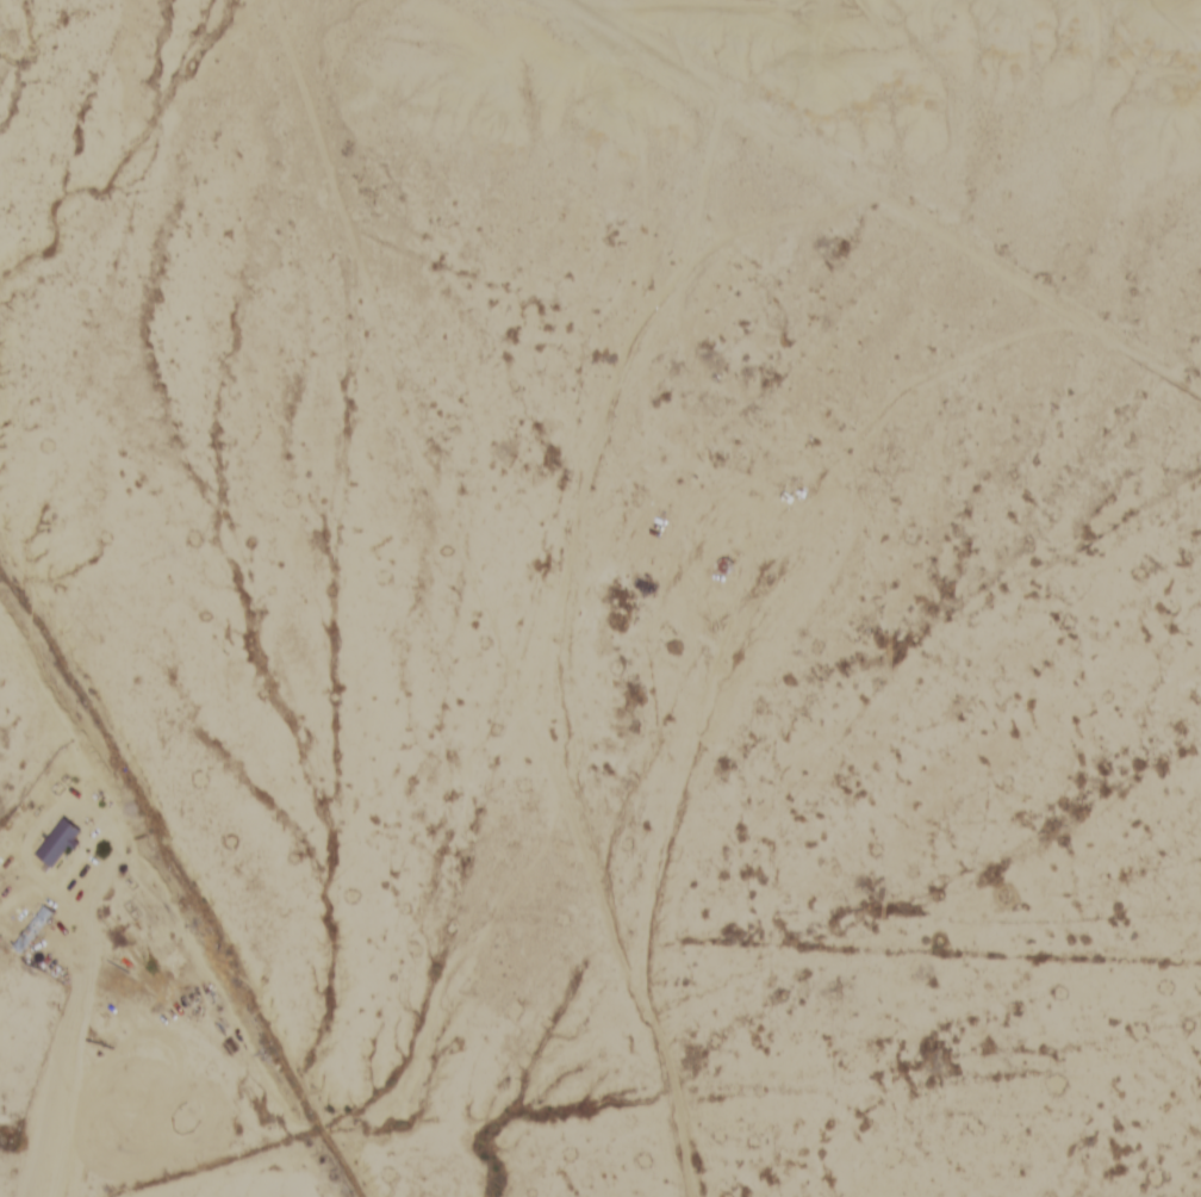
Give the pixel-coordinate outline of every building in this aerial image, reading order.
[(78,828),(57,817),(35,859),(56,870),(78,828)]
